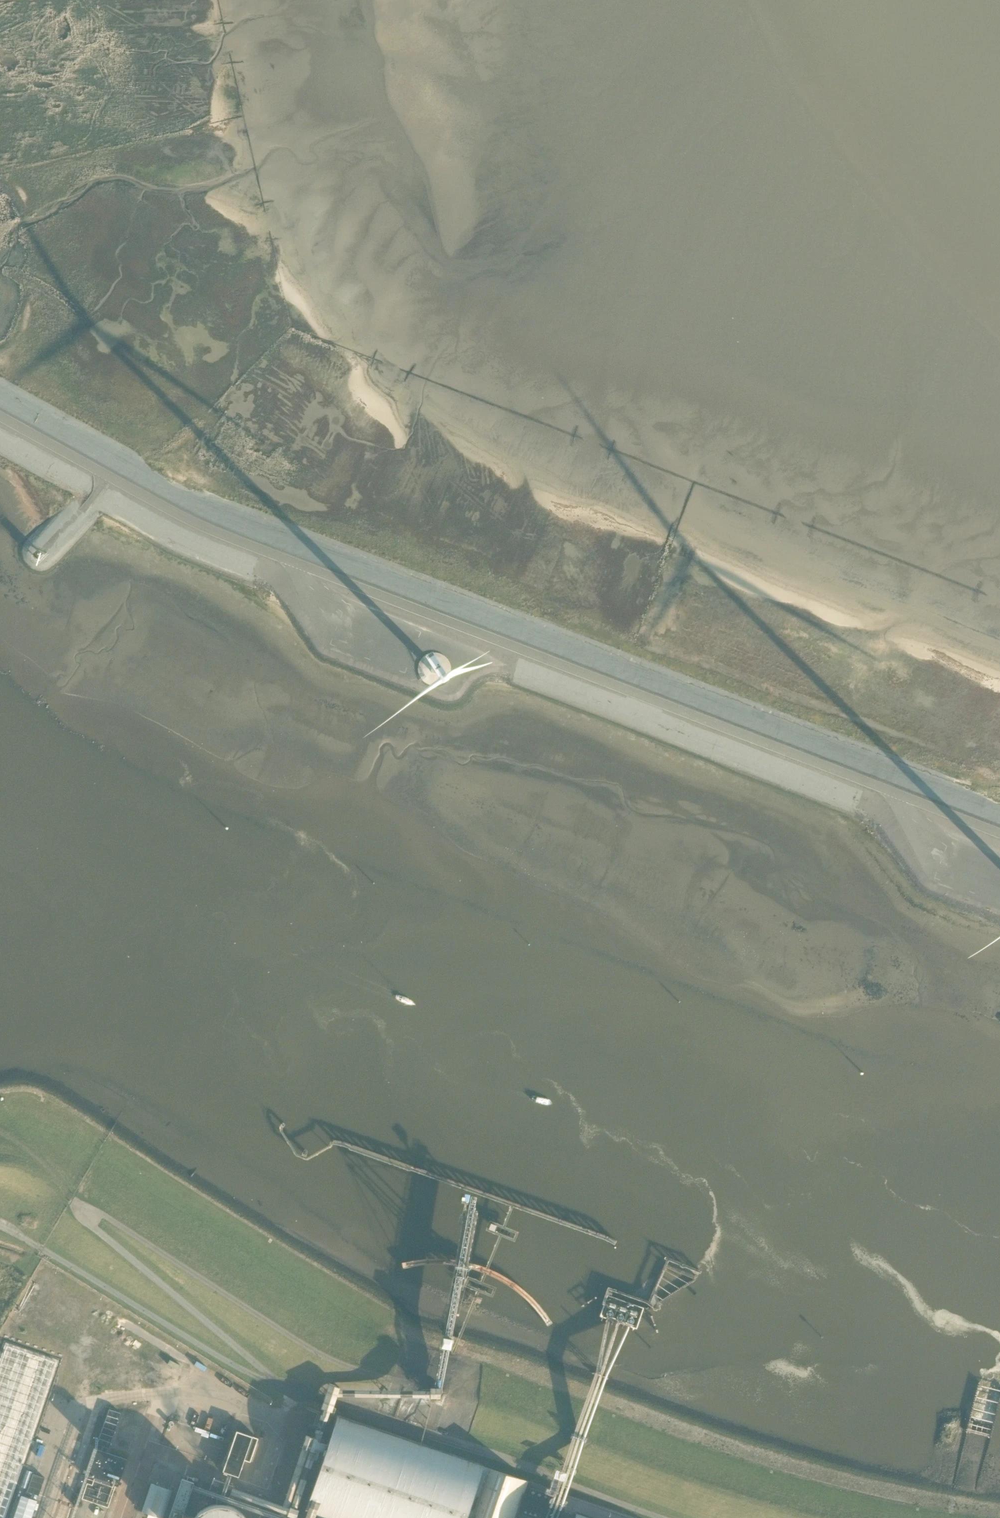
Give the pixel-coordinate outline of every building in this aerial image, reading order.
[(101,1451),(106,1452),(108,1447),(109,1448),(120,1413),(109,1409),(97,1444),(102,1446),(101,1451)] [(528,1481),(337,1415),(304,1512),(322,1517),(515,1517),(528,1481)] [(222,1472),(239,1477),(244,1459),(252,1436),(235,1431),(222,1472)] [(302,1445),(318,1449),(317,1455),(321,1456),(326,1439),(305,1433),(302,1445)] [(258,1438),(252,1436),(244,1459),(250,1461),(258,1438)] [(118,1487),(127,1459),(106,1452),(101,1451),(93,1448),(84,1475),(95,1479),(93,1485),(87,1483),(82,1499),(108,1508),(115,1486),(118,1487)] [(33,1474),(27,1491),(39,1495),(45,1478),(33,1474)] [(169,1517),(192,1517),(193,1516),(184,1513),(194,1483),(182,1479),(169,1517)] [(244,1515),(239,1510),(233,1507),(226,1505),(233,1486),(213,1479),(209,1490),(216,1493),(217,1504),(210,1506),(204,1509),(198,1513),(195,1517),(246,1517),(244,1515)] [(172,1490),(151,1483),(141,1511),(161,1517),(163,1517),(172,1490)] [(529,1490),(527,1496),(524,1495),(519,1509),(522,1510),(520,1514),(531,1517),(540,1517),(548,1496),(529,1490)] [(13,1517),(31,1517),(37,1501),(21,1495),(13,1517)]
